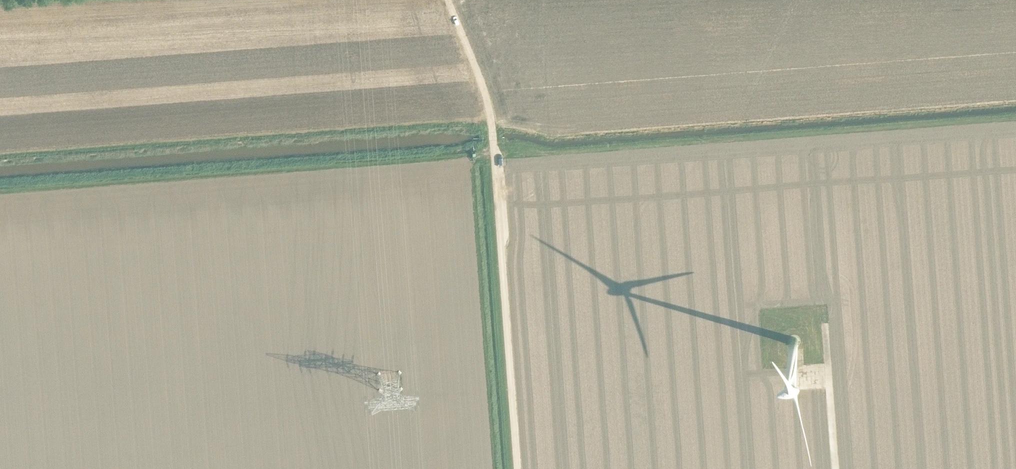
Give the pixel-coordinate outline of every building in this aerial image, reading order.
[(798,342),(797,341),(796,340),(795,340),(793,340),(792,340),(791,340),(791,341),(790,342),(789,343),(789,344),(789,345),(790,346),(791,347),(791,348),(792,348),(793,348),(795,348),(796,348),(797,347),(798,346),(798,345),(798,344),(798,343),(798,342)]
